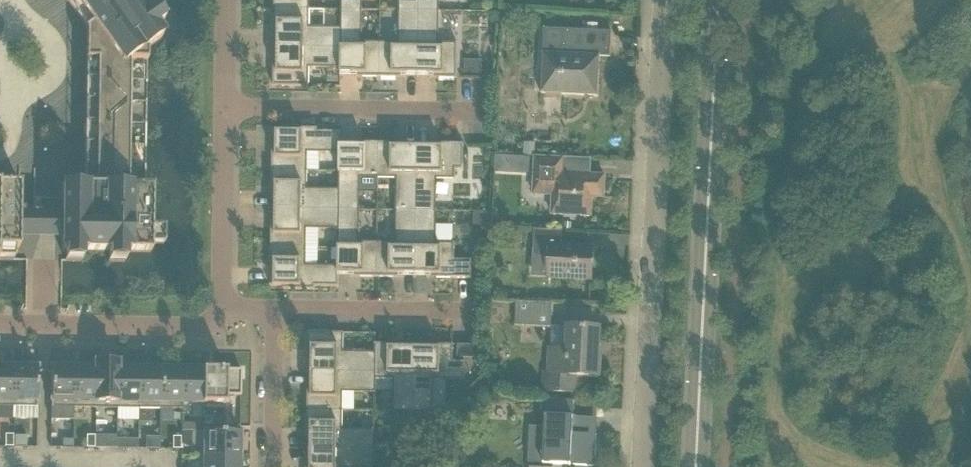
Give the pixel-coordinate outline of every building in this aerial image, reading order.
[(62,187),(61,251),(65,251),(65,261),(81,261),(81,251),(108,251),(108,261),(125,261),(125,251),(150,252),(151,244),(163,244),(164,227),(151,227),(151,188),(145,188),(146,48),(161,38),(154,28),(162,22),(153,9),(145,15),(134,0),(0,0),(0,259),(13,260),(13,250),(18,250),(18,186),(40,186),(62,187)] [(274,8),(309,8),(309,0),(274,0),(274,8)] [(341,9),(362,9),(362,0),(341,0),(341,9)] [(398,10),(419,10),(419,0),(399,0),(398,10)] [(419,10),(439,10),(439,0),(419,0),(419,10)] [(273,46),(341,47),(341,27),(309,27),(309,8),(274,8),(274,25),(277,25),(277,33),(274,33),(274,34),(277,34),(277,46),(273,46)] [(340,68),(340,76),(341,76),(341,73),(353,73),(353,76),(354,76),(354,73),(363,73),(363,76),(379,77),(380,41),(362,41),(362,9),(341,9),(341,27),(341,47),(341,68),(340,68)] [(380,41),(379,77),(396,77),(396,74),(404,74),(404,77),(406,77),(406,74),(417,74),(417,77),(418,77),(419,10),(398,10),(398,42),(380,41)] [(419,10),(418,77),(418,74),(430,74),(430,77),(431,77),(431,74),(440,74),(440,78),(457,78),(457,42),(438,42),(439,10),(419,10)] [(544,28),(541,93),(598,96),(600,56),(610,56),(611,31),(544,28)] [(273,68),(273,86),(308,86),(309,67),(340,68),(341,68),(341,47),(273,46),(273,47),(277,47),(277,59),(273,59),(273,60),(276,60),(276,68),(273,68)] [(464,60),(464,73),(481,74),(481,60),(464,60)] [(272,153),(272,169),(307,170),(307,152),(319,152),(339,152),(340,152),(340,145),(341,131),(317,131),(317,128),(286,127),(286,131),(272,130),(272,132),(276,132),(275,143),(272,143),(272,145),(275,145),(275,153),(272,153)] [(523,140),(523,154),(535,154),(536,140),(523,140)] [(339,152),(338,189),(339,189),(339,209),(359,209),(359,188),(360,177),(378,177),(378,142),(362,142),(361,145),(353,145),(353,142),(352,142),(352,145),(340,145),(340,152),(339,152)] [(378,142),(378,177),(396,178),(395,210),(416,210),(417,143),(416,143),(416,146),(404,146),(404,143),(403,143),(403,146),(395,146),(395,142),(378,142)] [(417,143),(416,210),(436,210),(436,178),(455,178),(455,170),(463,170),(463,144),(456,144),(456,143),(438,143),(438,146),(430,146),(430,143),(429,143),(429,146),(417,146),(417,143)] [(493,156),(493,174),(499,174),(499,168),(505,168),(505,157),(493,156)] [(535,156),(533,184),(553,185),(551,214),(590,215),(592,190),(604,191),(604,175),(562,173),(563,157),(535,156)] [(271,207),(271,208),(339,209),(339,189),(338,189),(307,188),(307,170),(272,169),(272,186),(275,186),(275,195),(271,194),(271,196),(275,196),(274,207),(271,207)] [(271,230),(271,246),(306,247),(306,229),(319,229),(338,229),(339,229),(339,209),(271,208),(271,209),(274,209),(274,220),(271,220),(271,221),(274,221),(274,230),(271,230)] [(338,247),(337,265),(338,265),(338,273),(339,273),(350,273),(350,276),(351,276),(351,273),(360,273),(360,276),(376,277),(377,241),(359,241),(359,209),(339,209),(339,229),(338,229),(338,247)] [(377,241),(376,277),(393,277),(393,274),(401,274),(401,277),(403,277),(403,274),(414,274),(414,277),(415,277),(416,210),(395,210),(395,242),(377,241)] [(416,210),(415,277),(415,274),(427,274),(427,277),(428,277),(428,274),(437,274),(436,278),(454,278),(460,278),(470,278),(471,278),(471,259),(454,259),(454,242),(435,242),(436,210),(416,210)] [(506,229),(506,244),(521,244),(521,229),(506,229)] [(562,230),(534,229),(532,255),(548,256),(547,277),(591,279),(593,247),(561,246),(562,230)] [(270,284),(270,285),(284,286),(284,289),(315,289),(315,286),(338,286),(339,273),(338,273),(338,265),(337,265),(306,265),(306,247),(271,246),(270,263),(274,263),(274,271),(270,271),(270,273),(274,273),(273,284),(270,284)] [(478,264),(477,276),(486,276),(486,264),(478,264)] [(515,325),(551,327),(552,303),(516,301),(515,325)] [(550,349),(549,374),(548,391),(575,392),(576,375),(599,376),(600,357),(598,357),(599,328),(568,326),(567,350),(550,349)] [(307,370),(307,371),(375,372),(375,352),(374,352),(343,351),(343,332),(308,332),(308,349),(311,349),(311,358),(307,358),(307,359),(311,359),(310,370),(307,370)] [(374,343),(374,352),(375,352),(375,372),(375,378),(393,379),(393,391),(393,411),(413,412),(414,344),(413,344),(413,347),(401,347),(402,343),(400,343),(400,347),(392,346),(392,343),(375,343),(374,343)] [(414,344),(413,412),(433,412),(433,410),(434,379),(446,379),(452,379),(465,380),(465,361),(453,361),(453,344),(436,344),(435,347),(427,347),(427,344),(426,344),(426,347),(414,347),(414,344)] [(457,345),(456,358),(478,358),(478,345),(457,345)] [(94,361),(94,367),(95,367),(95,407),(117,408),(117,368),(118,368),(118,362),(94,361)] [(14,406),(15,366),(0,366),(0,406),(14,406)] [(15,366),(14,406),(37,407),(37,367),(15,366)] [(51,407),(50,419),(73,419),(73,407),(74,367),(51,367),(51,369),(51,371),(51,407)] [(95,367),(94,367),(74,367),(73,407),(95,407),(95,367)] [(139,368),(118,368),(117,368),(117,408),(138,408),(139,368)] [(160,368),(139,368),(138,408),(160,408),(160,368)] [(182,369),(160,368),(160,408),(182,408),(182,403),(182,369)] [(204,369),(182,369),(182,403),(203,403),(204,369)] [(241,369),(204,369),(203,403),(225,403),(226,395),(240,395),(241,369)] [(307,393),(307,409),(342,410),(342,392),(354,392),(375,392),(375,391),(375,378),(375,372),(307,371),(307,372),(310,372),(310,383),(307,383),(307,384),(310,384),(310,393),(307,393)] [(546,399),(544,427),(529,426),(528,462),(595,465),(596,434),(572,433),(574,400),(546,399)] [(306,447),(306,448),(374,449),(375,428),(342,428),(342,410),(307,409),(306,426),(310,426),(310,434),(306,434),(306,436),(310,436),(309,447),(306,447)] [(407,419),(395,424),(399,436),(412,432),(407,419)] [(182,422),(182,431),(184,431),(190,431),(194,431),(194,422),(182,422)] [(182,431),(181,445),(190,445),(190,431),(184,431),(182,431)] [(204,455),(240,455),(240,432),(204,431),(204,455)] [(5,446),(13,446),(13,434),(5,434),(5,446)] [(95,434),(95,447),(106,447),(106,435),(95,434)] [(14,435),(14,446),(27,446),(27,435),(14,435)] [(61,435),(61,446),(72,446),(73,435),(61,435)] [(106,435),(106,447),(116,448),(116,437),(116,435),(106,435)] [(145,436),(145,448),(159,448),(159,436),(145,436)] [(116,437),(116,448),(138,448),(138,438),(116,437)] [(374,449),(306,448),(309,448),(309,460),(306,460),(306,461),(309,461),(309,466),(374,466),(374,449)] [(204,455),(203,466),(239,466),(240,455),(204,455)] [(454,459),(433,458),(433,466),(453,466),(454,459)]
